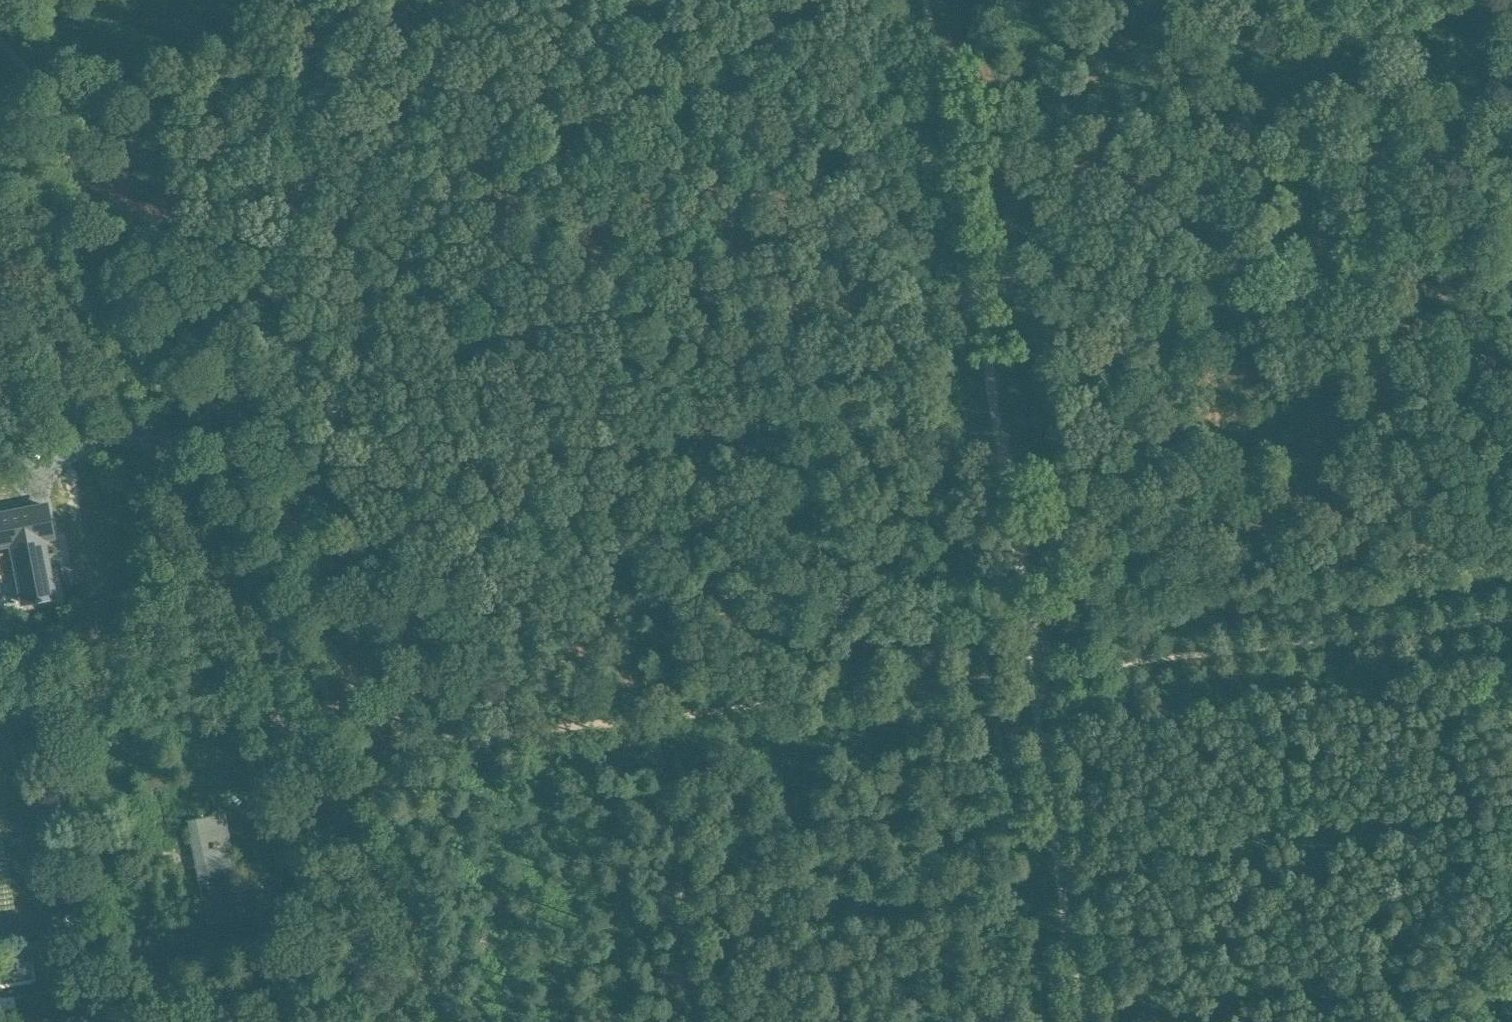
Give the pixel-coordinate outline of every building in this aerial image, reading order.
[(36,602),(42,601),(42,599),(54,596),(48,566),(42,567),(40,557),(46,556),(42,537),(52,535),(46,505),(0,514),(0,546),(12,543),(23,602),(36,600),(36,602)] [(224,812),(191,819),(187,819),(208,921),(269,908),(264,886),(233,892),(229,873),(236,871),(224,812)]
